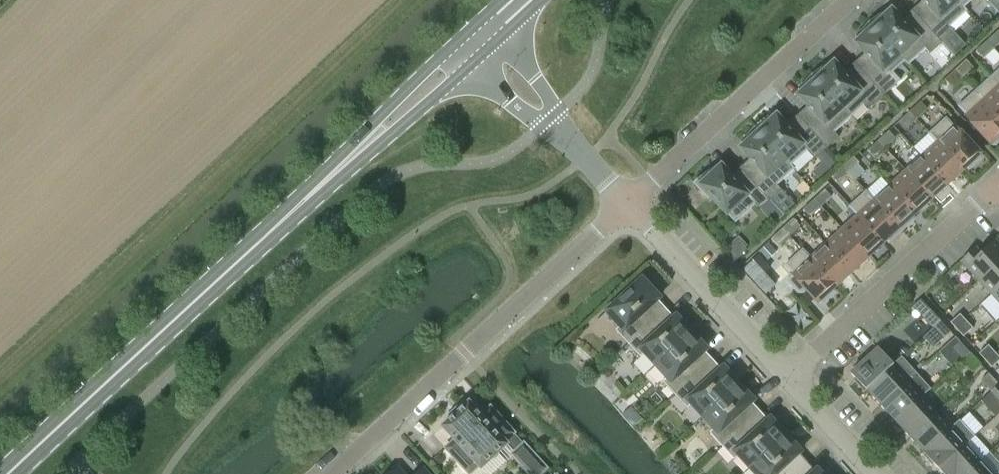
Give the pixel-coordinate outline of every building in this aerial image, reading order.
[(956,0),(923,0),(922,1),(922,6),(925,9),(917,16),(942,43),(954,32),(949,27),(966,11),(963,8),(956,0)] [(884,11),(870,22),(905,60),(909,64),(925,49),(930,54),(942,43),(917,16),(909,23),(907,20),(902,20),(901,20),(892,10),(887,14),(884,11)] [(905,60),(870,22),(859,34),(862,37),(856,43),(866,53),(865,54),(865,58),(868,61),(860,69),(885,95),(897,85),(889,76),(905,60)] [(987,41),(994,48),(998,44),(998,35),(996,32),(987,41)] [(987,41),(978,49),(985,57),(994,48),(987,41)] [(955,70),(962,77),(972,69),(965,61),(955,70)] [(827,64),(812,74),(851,117),(864,105),(867,108),(871,108),(885,95),(860,69),(852,76),(849,73),(845,72),(844,73),(834,63),(830,67),(827,64)] [(962,77),(955,70),(946,78),(953,86),(962,77)] [(851,117),(812,74),(802,87),(805,90),(799,95),(808,106),(807,106),(807,111),(810,114),(802,121),(827,148),(839,137),(834,132),(851,117)] [(979,88),(975,92),(998,118),(998,86),(991,77),(979,88)] [(998,142),(998,141),(998,118),(975,92),(959,107),(991,142),(992,143),(994,143),(995,143),(996,143),(997,142),(998,142)] [(909,112),(916,119),(926,111),(919,103),(909,112)] [(916,119),(909,112),(899,122),(900,121),(907,128),(916,119)] [(769,117),(755,127),(790,166),(807,150),(815,159),(827,148),(802,121),(794,128),(792,125),(787,125),(786,126),(777,116),(772,120),(769,117)] [(979,155),(978,153),(946,118),(929,134),(937,143),(937,142),(963,170),(967,167),(969,169),(978,160),(979,159),(979,158),(979,157),(979,156),(979,155)] [(790,166),(755,127),(744,139),(747,143),(744,146),(741,148),(751,158),(750,159),(750,164),(752,167),(745,174),(770,201),(782,190),(777,185),(794,169),(790,166)] [(878,141),(885,149),(894,140),(887,132),(889,131),(888,131),(878,141)] [(885,149),(878,141),(867,151),(868,150),(875,157),(885,149)] [(947,185),(963,170),(937,142),(937,143),(922,157),(947,185)] [(841,165),(848,173),(858,164),(851,157),(852,156),(852,155),(841,165)] [(922,157),(906,171),(931,200),(947,185),(922,157)] [(848,173),(841,165),(831,175),(832,174),(839,182),(848,173)] [(700,178),(694,183),(707,199),(711,196),(736,223),(755,205),(760,210),(770,201),(745,174),(736,182),(721,166),(717,171),(714,167),(700,178)] [(906,171),(890,186),(916,214),(931,200),(906,171)] [(912,218),(916,214),(890,186),(875,200),(874,201),(901,231),(913,219),(912,218)] [(814,199),(821,207),(830,198),(823,191),(825,190),(825,189),(814,199)] [(889,242),(901,231),(874,201),(875,200),(866,191),(849,207),(857,216),(858,215),(884,243),(888,240),(889,242)] [(821,207),(814,199),(803,209),(805,208),(811,216),(821,207)] [(868,258),(884,243),(858,215),(857,216),(842,230),(868,258)] [(782,228),(789,236),(799,227),(792,220),(793,219),(793,218),(782,228)] [(789,236),(782,228),(771,238),(772,238),(773,237),(780,245),(789,236)] [(842,230),(826,244),(852,273),(868,258),(842,230)] [(979,281),(998,263),(998,244),(996,241),(981,254),(976,248),(961,262),(979,281)] [(826,244),(811,258),(810,259),(836,287),(852,273),(826,244)] [(806,288),(817,300),(818,301),(819,302),(821,302),(823,302),(824,301),(834,292),(832,291),(836,287),(810,259),(811,258),(803,249),(786,265),(794,274),(791,277),(790,278),(790,279),(789,280),(790,281),(790,283),(791,284),(797,291),(798,291),(799,292),(800,292),(801,292),(802,292),(803,291),(804,291),(806,288)] [(759,256),(744,269),(766,293),(774,285),(764,273),(770,267),(759,256)] [(994,297),(998,292),(998,263),(979,281),(994,297)] [(660,298),(643,278),(607,312),(620,327),(616,330),(629,344),(666,309),(658,300),(660,298)] [(674,317),(666,309),(629,344),(641,358),(645,354),(656,366),(692,333),(676,315),(674,317)] [(933,329),(941,322),(930,310),(923,317),(933,329)] [(957,330),(966,321),(960,314),(951,323),(957,330)] [(966,321),(957,330),(963,337),(973,328),(966,321)] [(941,322),(933,329),(943,339),(951,332),(941,322)] [(708,349),(692,333),(656,366),(667,378),(663,382),(676,395),(714,360),(705,351),(708,349)] [(963,361),(970,354),(962,344),(954,352),(963,361)] [(979,354),(986,361),(995,352),(989,345),(979,354)] [(864,393),(867,390),(893,365),(878,349),(852,373),(857,378),(855,380),(853,382),(864,393)] [(992,368),(998,362),(998,357),(995,352),(986,361),(992,368)] [(970,354),(963,361),(971,370),(979,363),(970,354)] [(867,390),(881,405),(917,373),(902,357),(893,365),(867,390)] [(721,369),(714,360),(676,395),(688,409),(692,405),(703,417),(739,384),(723,367),(721,369)] [(917,373),(881,405),(896,421),(922,397),(931,389),(917,373)] [(998,386),(998,385),(991,376),(983,383),(992,392),(998,386)] [(755,401),(739,384),(703,417),(714,429),(710,433),(723,447),(761,412),(752,403),(755,401)] [(937,413),(922,397),(896,421),(910,437),(937,413)] [(515,434),(515,433),(491,407),(482,416),(470,402),(461,411),(458,407),(449,415),(453,418),(444,427),(456,440),(447,448),(470,473),(471,473),(479,466),(482,468),(508,445),(515,452),(513,454),(531,473),(541,473),(547,468),(525,444),(524,444),(515,434)] [(739,456),(750,469),(786,435),(770,418),(768,420),(761,412),(723,447),(735,460),(739,456)] [(951,429),(937,413),(910,437),(924,453),(925,453),(951,429)] [(935,464),(940,469),(966,445),(975,437),(960,421),(951,429),(925,453),(924,453),(921,456),(931,467),(933,466),(935,464)] [(786,435),(750,469),(755,473),(796,473),(808,463),(799,454),(802,452),(786,435)] [(966,445),(940,469),(944,473),(967,473),(981,461),(966,445)] [(981,461),(967,473),(992,473),(981,461)] [(808,463),(796,473),(822,473),(817,469),(815,471),(808,463)]
